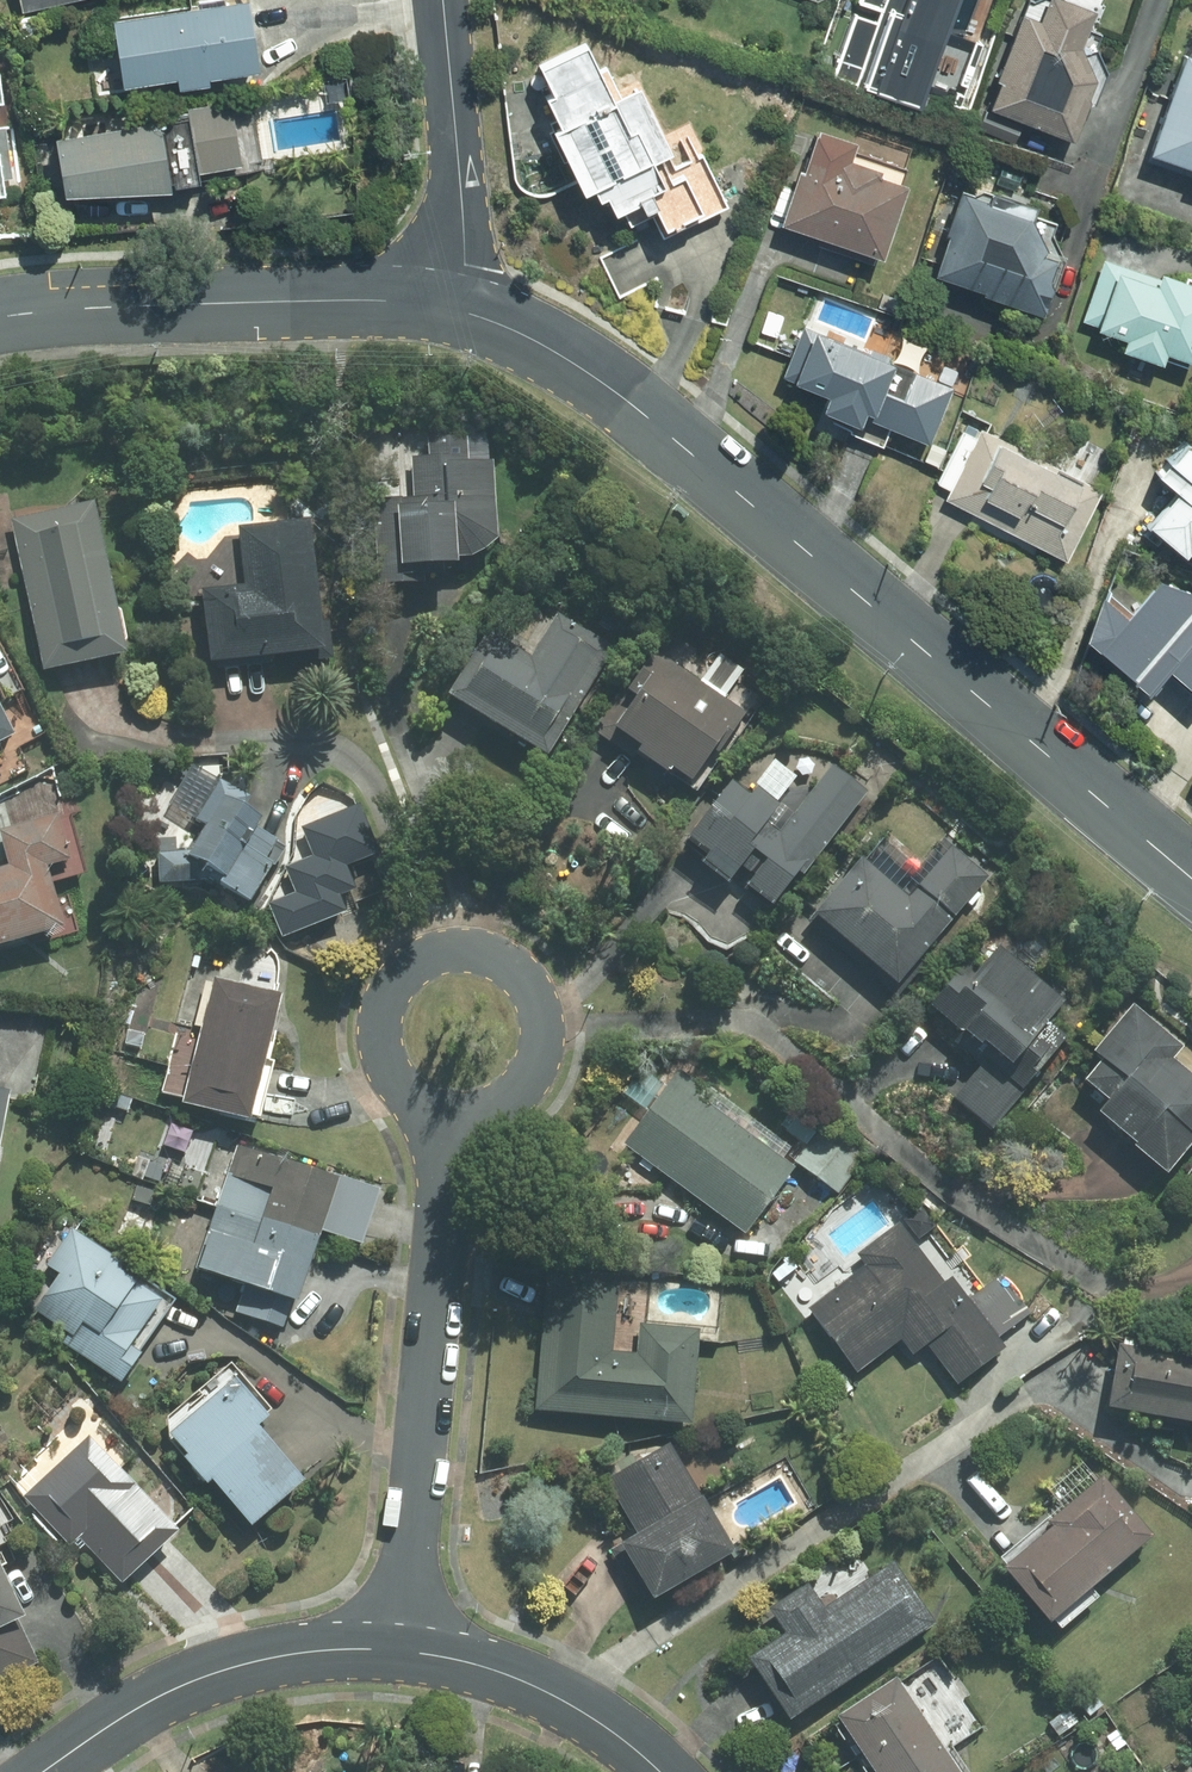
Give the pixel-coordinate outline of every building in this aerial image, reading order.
[(19,12),(71,0),(17,0),(19,12)] [(949,0),(859,0),(881,7),(877,20),(851,12),(831,79),(916,105),(949,0)] [(982,104),(1067,136),(1091,75),(1076,45),(1090,9),(1068,0),(1040,0),(1033,16),(1018,10),(982,104)] [(244,1),(111,21),(121,86),(174,78),(176,90),(205,85),(204,79),(255,71),(244,1)] [(593,71),(578,39),(532,60),(547,90),(539,94),(553,122),(544,126),(580,200),(598,191),(604,205),(630,192),(636,205),(647,200),(658,224),(691,209),(630,83),(616,90),(604,66),(593,71)] [(1179,48),(1145,150),(1191,165),(1189,173),(1191,175),(1191,52),(1179,48)] [(187,115),(52,138),(62,195),(164,190),(196,182),(194,172),(240,164),(229,102),(186,109),(187,115)] [(11,171),(5,126),(0,127),(0,173),(11,171)] [(795,163),(776,220),(875,252),(901,175),(844,157),(849,140),(810,127),(798,164),(795,163)] [(958,193),(932,268),(981,284),(979,290),(1036,309),(1053,256),(1034,250),(1037,241),(1029,216),(958,193)] [(642,239),(602,258),(620,298),(655,282),(654,313),(728,326),(745,274),(725,246),(642,239)] [(1191,347),(1191,282),(1156,270),(1154,275),(1101,258),(1080,321),(1121,335),(1117,347),(1157,360),(1161,348),(1189,357),(1191,347)] [(949,383),(803,324),(782,374),(826,392),(820,406),(853,419),(856,410),(926,439),(949,383)] [(979,427),(943,497),(1064,558),(1099,488),(979,427)] [(410,500),(369,501),(371,584),(416,583),(415,566),(449,565),(449,558),(464,557),(492,541),(490,463),(466,464),(465,438),(427,439),(427,457),(409,458),(410,500)] [(1142,521),(1191,563),(1191,444),(1180,440),(1153,470),(1171,486),(1142,521)] [(90,503),(7,520),(39,672),(122,655),(90,503)] [(196,591),(204,663),(318,650),(304,521),(234,528),(241,586),(196,591)] [(1191,691),(1191,590),(1152,573),(1123,605),(1104,589),(1095,592),(1080,634),(1141,686),(1160,664),(1191,691)] [(443,695),(540,756),(608,647),(550,611),(523,654),(484,629),(443,695)] [(741,713),(649,651),(623,690),(619,687),(588,731),(612,748),(616,742),(682,786),(707,748),(714,753),(741,713)] [(20,735),(0,696),(0,745),(20,735)] [(797,875),(864,793),(830,766),(775,833),(762,822),(776,804),(753,786),(746,795),(727,780),(680,838),(702,855),(694,864),(720,885),(735,866),(744,873),(736,882),(766,906),(793,872),(797,875)] [(185,852),(154,854),(156,883),(204,880),(244,903),(266,866),(258,862),(270,842),(250,831),(254,823),(238,813),(248,797),(216,779),(192,820),(201,826),(185,852)] [(267,901),(279,933),(341,911),(333,889),(354,881),(347,863),(381,851),(363,805),(300,828),(309,854),(280,865),(291,892),(267,901)] [(59,929),(42,869),(68,862),(55,814),(0,830),(0,848),(5,866),(0,868),(0,945),(59,929)] [(857,858),(809,914),(891,983),(983,874),(950,846),(906,898),(857,858)] [(1063,1001),(997,946),(977,970),(964,959),(927,1003),(960,1031),(951,1041),(978,1064),(950,1098),(987,1129),(1064,1037),(1045,1022),(1063,1001)] [(178,1106),(243,1123),(277,996),(212,979),(178,1106)] [(1130,1004),(1089,1052),(1097,1059),(1078,1082),(1101,1102),(1089,1116),(1161,1177),(1191,1141),(1191,1079),(1170,1060),(1181,1047),(1130,1004)] [(647,1110),(622,1143),(741,1232),(790,1167),(648,1062),(624,1093),(647,1110)] [(333,1181),(234,1147),(214,1208),(312,1241),(333,1181)] [(901,1217),(916,1238),(936,1224),(922,1203),(901,1217)] [(312,1242),(213,1208),(193,1268),(292,1302),(312,1242)] [(184,1299),(61,1214),(30,1259),(25,1312),(48,1343),(135,1403),(170,1352),(155,1341),(184,1299)] [(865,1265),(805,1310),(853,1371),(899,1336),(911,1353),(925,1342),(955,1382),(1002,1346),(996,1339),(1029,1314),(999,1275),(967,1300),(949,1278),(943,1283),(898,1224),(857,1255),(865,1265)] [(545,1271),(532,1410),(686,1425),(695,1330),(640,1326),(637,1356),(610,1353),(617,1278),(545,1271)] [(1101,1408),(1191,1423),(1191,1354),(1113,1341),(1101,1408)] [(226,1364),(164,1417),(164,1436),(243,1527),(296,1482),(247,1426),(266,1410),(226,1364)] [(173,1532),(84,1435),(18,1494),(67,1547),(75,1539),(116,1584),(173,1532)] [(729,1553),(665,1442),(603,1478),(634,1532),(607,1547),(640,1604),(729,1553)] [(997,1570),(1043,1625),(1148,1538),(1097,1478),(1042,1523),(1047,1529),(997,1570)] [(742,1660),(782,1721),(931,1624),(890,1563),(820,1609),(803,1584),(766,1609),(782,1633),(742,1660)] [(0,1577),(0,1679),(38,1662),(0,1577)] [(832,1717),(867,1771),(954,1771),(893,1678),(832,1717)]
